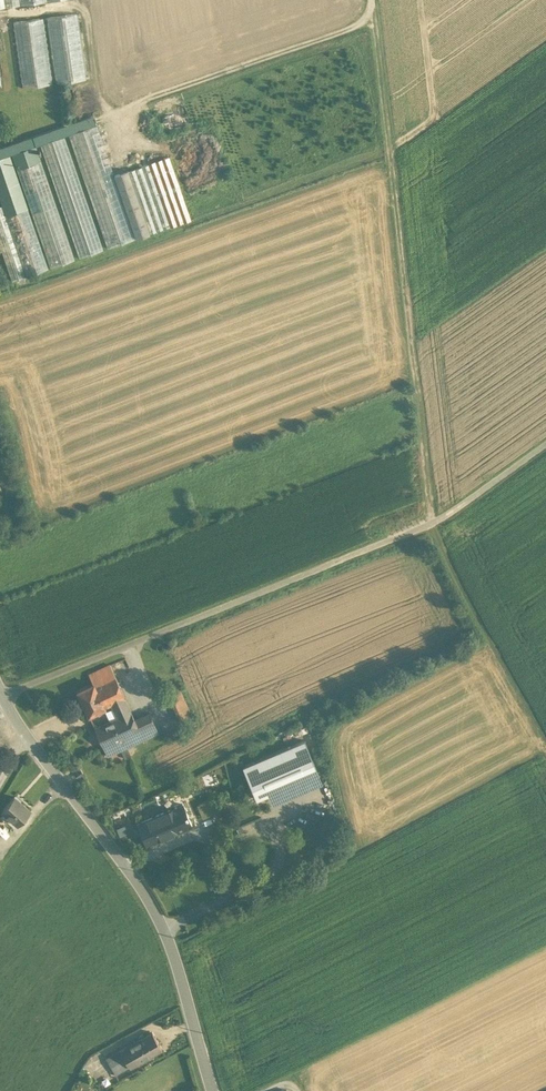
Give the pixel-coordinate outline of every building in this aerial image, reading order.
[(77,12),(47,16),(57,82),(86,78),(77,12)] [(44,17),(13,21),(23,87),(53,83),(44,17)] [(0,147),(0,157),(9,154),(11,153),(36,145),(40,143),(64,135),(68,134),(97,124),(94,115),(0,147)] [(97,124),(68,134),(108,248),(136,238),(114,175),(97,124)] [(64,135),(40,143),(79,258),(103,249),(64,135)] [(36,145),(11,153),(17,168),(41,160),(39,153),(41,152),(40,149),(38,150),(36,145)] [(9,154),(0,157),(0,198),(2,205),(27,275),(27,276),(48,268),(9,154)] [(169,156),(128,170),(150,233),(191,219),(169,156)] [(41,160),(17,168),(51,267),(75,259),(41,160)] [(128,170),(114,175),(136,238),(150,233),(128,170)] [(0,206),(0,245),(12,280),(27,275),(2,205),(0,206)] [(0,475),(0,483),(9,479),(7,473),(0,475)] [(111,666),(91,675),(95,683),(96,683),(106,707),(113,704),(127,698),(111,666)] [(189,706),(178,682),(166,687),(177,711),(189,706)] [(95,683),(79,690),(89,714),(106,707),(96,683),(95,683)] [(127,698),(113,704),(119,716),(128,736),(156,723),(151,712),(136,718),(127,698)] [(189,706),(177,711),(183,724),(195,719),(189,706)] [(119,716),(96,727),(110,757),(133,746),(128,736),(119,716)] [(156,723),(128,736),(133,746),(161,733),(156,723)] [(305,744),(241,769),(254,800),(267,795),(270,804),(321,784),(305,744)] [(82,768),(77,773),(81,777),(86,772),(82,768)] [(30,809),(16,796),(3,809),(18,823),(30,809)] [(196,802),(201,817),(213,813),(209,798),(196,802)] [(184,804),(159,815),(168,836),(193,825),(184,804)] [(159,815),(139,823),(148,845),(168,836),(159,815)] [(115,826),(119,834),(127,831),(123,823),(115,826)] [(152,1031),(132,1043),(138,1053),(141,1059),(162,1047),(152,1031)] [(138,1053),(132,1043),(120,1050),(125,1060),(138,1053)] [(125,1060),(120,1050),(107,1058),(116,1074),(141,1059),(138,1053),(125,1060)]
